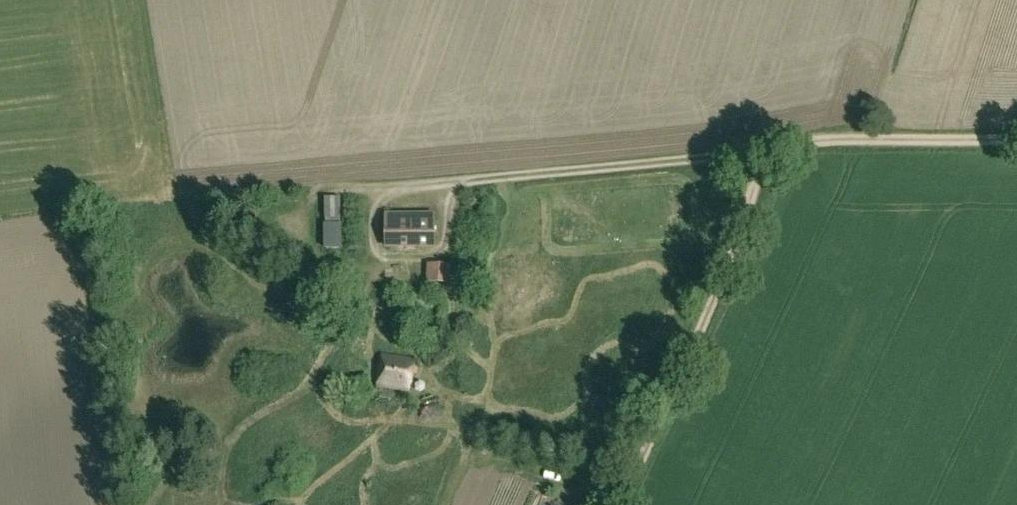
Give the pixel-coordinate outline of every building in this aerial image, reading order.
[(326,197),(326,219),(342,219),(342,197),(326,197)] [(434,214),(383,215),(384,250),(434,250),(434,214)] [(343,249),(343,225),(324,225),(324,249),(343,249)] [(451,265),(427,264),(427,283),(450,284),(451,265)] [(411,392),(415,362),(384,358),(380,388),(411,392)]
